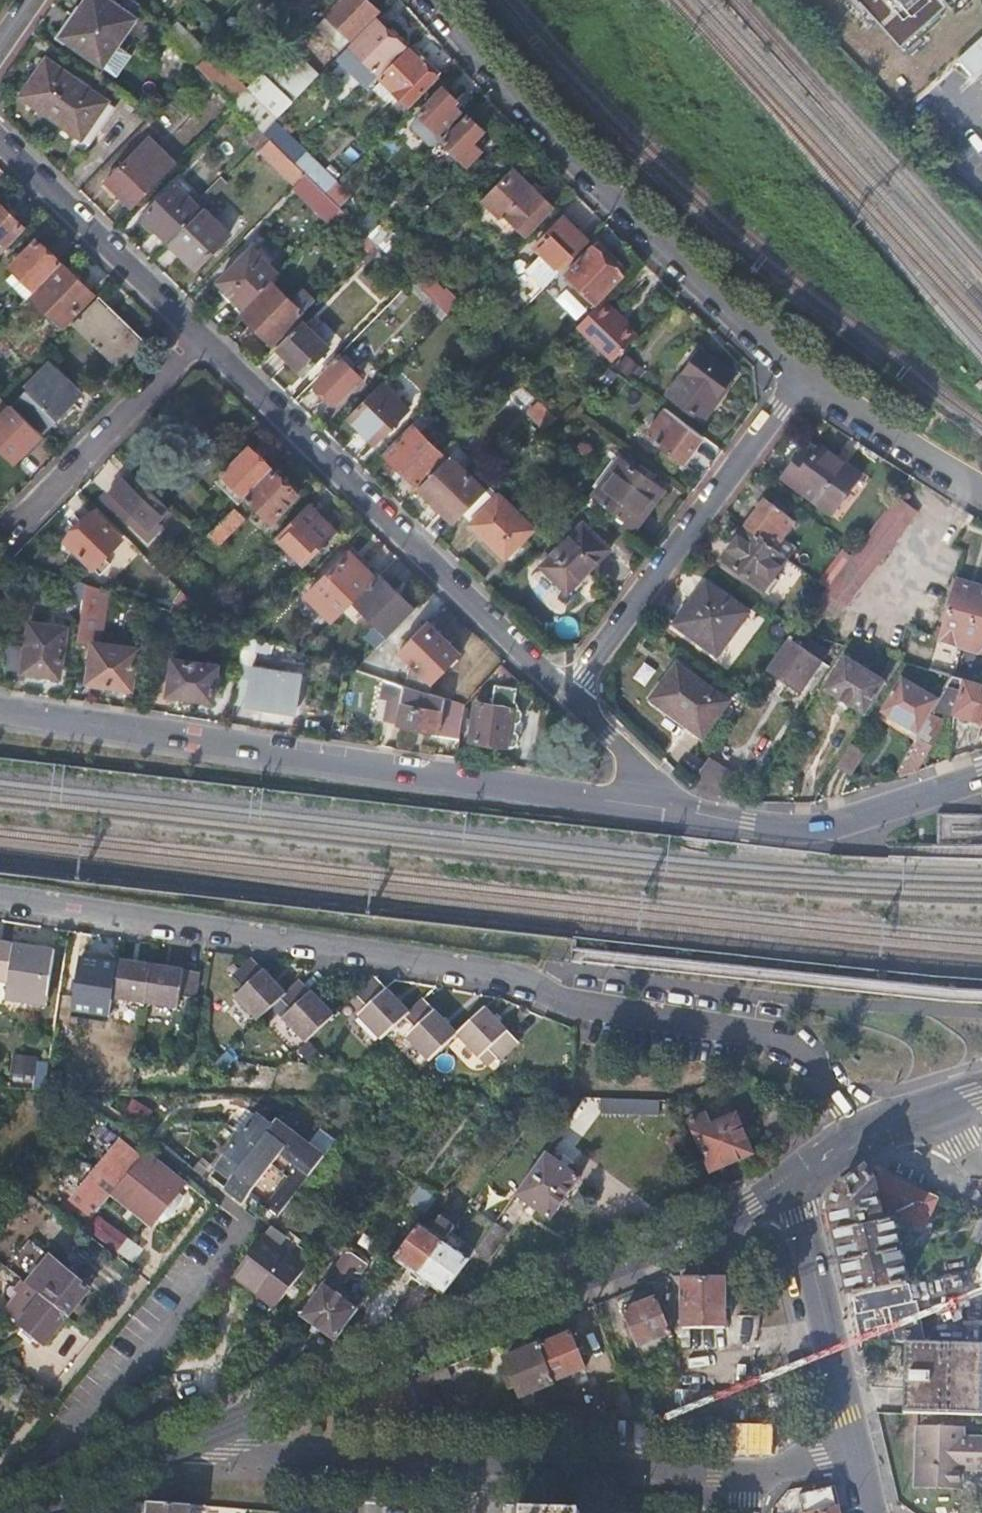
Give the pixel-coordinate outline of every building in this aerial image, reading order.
[(135,18),(109,0),(85,0),(60,37),(102,66),(116,75),(130,55),(116,45),(135,18)] [(352,40),(350,38),(377,11),(366,0),(341,0),(315,26),(341,51),(352,40)] [(904,55),(952,14),(944,6),(951,0),(852,0),(904,55)] [(403,48),(373,19),(352,40),(341,51),(336,55),(368,86),(379,75),(378,74),(403,48)] [(165,35),(193,62),(206,49),(178,22),(165,35)] [(981,72),(981,36),(955,60),(973,80),(981,72)] [(321,71),(291,41),(244,89),(231,101),(234,103),(262,131),(269,123),(274,118),(321,71)] [(408,103),(436,75),(409,48),(381,76),(408,103)] [(231,101),(244,89),(207,53),(195,65),(198,68),(231,101)] [(103,103),(37,56),(15,86),(83,131),(103,103)] [(435,144),(442,137),(437,132),(460,110),(454,103),(457,100),(443,86),(418,112),(420,115),(413,121),(413,130),(428,145),(435,144)] [(442,137),(465,114),(460,110),(437,132),(442,137)] [(484,130),(468,115),(443,140),(466,163),(480,149),(472,141),(484,130)] [(306,149),(274,118),(262,131),(270,139),(293,162),(306,149)] [(162,176),(176,162),(149,137),(135,150),(162,176)] [(293,162),(270,139),(258,151),(293,185),(305,173),(293,162)] [(337,180),(306,149),(293,162),(305,173),(325,192),(337,180)] [(132,207),(162,176),(135,150),(105,180),(132,207)] [(484,199),(501,216),(505,211),(525,232),(552,204),(516,166),(484,199)] [(340,207),(325,192),(305,173),(293,185),(329,220),(333,216),(341,208),(340,207)] [(352,195),(337,180),(325,192),(340,207),(352,195)] [(167,243),(201,209),(174,183),(140,216),(167,243)] [(496,219),(501,216),(484,199),(480,203),(496,219)] [(350,201),(342,209),(350,218),(357,209),(350,201)] [(24,228),(0,206),(0,252),(24,228)] [(229,233),(202,208),(201,209),(167,243),(193,269),(229,233)] [(342,209),(341,208),(333,216),(368,251),(377,243),(370,236),(356,223),(350,218),(342,209)] [(561,269),(589,242),(564,217),(535,246),(541,253),(547,259),(550,257),(561,269)] [(377,243),(377,244),(385,236),(377,229),(370,236),(377,243)] [(5,278),(24,299),(59,263),(34,239),(8,265),(13,270),(5,278)] [(243,307),(276,274),(250,246),(216,281),(243,307)] [(620,273),(592,246),(566,272),(593,300),(620,273)] [(526,270),(544,286),(561,269),(550,257),(547,259),(541,253),(526,270)] [(91,293),(61,265),(31,297),(60,324),(91,293)] [(423,286),(432,296),(440,285),(432,276),(423,286)] [(422,287),(411,277),(405,284),(441,320),(448,313),(440,305),(431,297),(422,287)] [(301,311),(272,282),(242,314),(271,342),(301,311)] [(440,285),(432,296),(441,304),(450,295),(440,285)] [(406,294),(400,289),(386,304),(391,310),(406,294)] [(617,310),(604,296),(575,325),(612,360),(637,334),(615,313),(617,310)] [(71,323),(114,364),(123,356),(128,361),(144,345),(95,298),(71,323)] [(498,326),(488,316),(478,327),(487,336),(498,326)] [(326,347),(301,320),(275,346),(301,372),(326,347)] [(733,376),(697,349),(663,394),(699,422),(733,376)] [(639,366),(624,355),(615,368),(629,379),(639,366)] [(360,376),(340,356),(314,383),(333,404),(360,376)] [(36,378),(11,403),(24,417),(28,413),(44,430),(77,395),(45,363),(33,375),(36,378)] [(407,408),(380,382),(346,416),(372,443),(407,408)] [(41,433),(24,417),(11,403),(0,414),(0,449),(12,461),(41,433)] [(555,418),(541,404),(534,413),(547,426),(555,418)] [(683,461),(702,434),(665,406),(646,433),(683,461)] [(445,457),(410,423),(382,451),(417,486),(445,457)] [(782,477),(830,513),(860,474),(822,446),(814,456),(804,449),(782,477)] [(244,496),(270,469),(247,447),(214,480),(237,502),(244,496)] [(449,454),(445,457),(417,486),(454,521),(485,489),(449,454)] [(618,456),(588,493),(591,495),(632,526),(660,487),(618,456)] [(296,493),(270,469),(244,496),(269,520),(296,493)] [(168,508),(129,470),(103,497),(145,539),(160,524),(155,520),(168,508)] [(910,493),(902,487),(855,548),(847,560),(826,588),(825,589),(845,605),(917,509),(906,500),(910,493)] [(536,522),(503,489),(470,521),(504,555),(536,522)] [(765,501),(745,528),(774,549),(793,521),(765,501)] [(306,504),(274,536),(303,563),(334,531),(306,504)] [(233,506),(206,534),(216,544),(243,516),(233,506)] [(119,537),(91,510),(62,540),(89,568),(92,566),(100,573),(110,563),(102,555),(119,537)] [(609,548),(583,522),(542,564),(569,590),(609,548)] [(745,528),(720,560),(761,591),(764,589),(768,592),(777,580),(772,576),(786,559),(774,549),(745,528)] [(847,560),(855,548),(846,541),(838,552),(847,560)] [(303,592),(332,621),(351,601),(373,578),(346,550),(303,592)] [(351,601),(387,635),(414,608),(377,574),(373,578),(351,601)] [(70,595),(84,597),(86,582),(69,576),(70,595)] [(955,579),(937,643),(981,656),(981,587),(955,579)] [(744,611),(704,581),(672,624),(712,654),(726,636),(744,611)] [(86,582),(84,597),(107,601),(109,589),(86,582)] [(158,605),(157,616),(179,621),(180,613),(158,605)] [(2,642),(6,667),(59,675),(67,625),(29,620),(26,644),(2,642)] [(367,661),(364,672),(409,686),(449,643),(425,620),(397,650),(393,668),(367,661)] [(842,644),(794,630),(788,639),(822,661),(835,657),(842,644)] [(241,634),(239,649),(252,651),(255,639),(241,634)] [(822,661),(788,639),(766,671),(800,693),(822,661)] [(139,646),(94,640),(88,680),(132,686),(139,646)] [(409,686),(410,686),(429,692),(431,683),(459,653),(449,643),(409,686)] [(218,662),(173,656),(167,691),(212,699),(218,662)] [(885,685),(901,661),(892,658),(879,679),(844,657),(823,690),(863,715),(883,684),(885,685)] [(677,664),(651,699),(701,737),(726,703),(677,664)] [(299,672),(253,665),(248,702),(293,709),(299,672)] [(950,675),(948,680),(949,684),(935,709),(943,712),(981,723),(981,684),(950,675)] [(917,732),(928,713),(937,698),(902,677),(882,711),(917,732)] [(492,704),(475,701),(469,739),(510,746),(513,745),(514,744),(517,742),(518,740),(519,736),(518,733),(516,729),(516,723),(521,718),(522,715),(522,712),(521,711),(519,709),(515,706),(517,687),(496,684),(492,704)] [(437,733),(459,737),(464,703),(429,692),(410,686),(405,703),(400,702),(399,700),(387,697),(383,720),(437,730),(437,733)] [(898,775),(916,769),(940,728),(938,727),(941,720),(928,713),(917,732),(895,772),(898,775)] [(846,747),(834,767),(847,775),(860,756),(846,747)] [(0,938),(0,984),(4,985),(3,993),(9,1002),(30,1005),(39,998),(39,997),(45,998),(48,977),(51,946),(0,938)] [(98,954),(95,981),(109,983),(106,1000),(173,1011),(176,993),(192,995),(196,969),(181,966),(113,957),(98,954)] [(248,1018),(279,992),(259,966),(250,956),(230,971),(240,983),(228,994),(248,1018)] [(372,1036),(401,1011),(405,1008),(382,983),(374,974),(356,991),(364,1000),(351,1012),(372,1036)] [(329,1012),(308,988),(297,976),(279,992),(289,1003),(277,1015),(298,1038),(329,1012)] [(422,1058),(449,1033),(453,1029),(432,1006),(420,994),(405,1008),(401,1011),(413,1023),(400,1034),(422,1058)] [(39,997),(39,998),(30,1005),(44,1007),(45,998),(39,997)] [(495,1055),(514,1037),(507,1029),(482,1003),(453,1029),(449,1033),(471,1056),(484,1044),(495,1055)] [(647,1112),(647,1099),(600,1098),(600,1111),(647,1112)] [(703,1111),(687,1119),(709,1169),(750,1150),(734,1112),(708,1122),(703,1111)] [(224,1186),(277,1120),(274,1117),(270,1123),(254,1112),(213,1163),(229,1176),(222,1184),(224,1186)] [(277,1213),(323,1153),(277,1120),(224,1186),(241,1200),(249,1191),(277,1213)] [(112,1190),(140,1154),(118,1136),(90,1172),(112,1190)] [(184,1180),(145,1148),(140,1154),(112,1190),(152,1221),(158,1213),(176,1190),(184,1180)] [(526,1174),(562,1199),(577,1177),(541,1152),(526,1174)] [(832,1205),(853,1294),(871,1290),(906,1281),(906,1282),(908,1282),(892,1209),(925,1224),(937,1197),(885,1173),(876,1179),(867,1167),(839,1189),(832,1205)] [(547,1220),(562,1199),(526,1174),(511,1195),(547,1220)] [(176,1190),(158,1213),(164,1217),(182,1194),(176,1190)] [(390,1259),(415,1276),(441,1240),(454,1221),(441,1211),(428,1230),(422,1227),(435,1207),(429,1203),(390,1259)] [(428,1230),(441,1211),(435,1207),(422,1227),(428,1230)] [(415,1276),(441,1295),(474,1248),(493,1221),(482,1214),(456,1251),(441,1240),(415,1276)] [(95,1215),(85,1231),(134,1261),(144,1245),(95,1215)] [(493,1221),(474,1248),(488,1257),(507,1229),(494,1219),(493,1221)] [(261,1235),(232,1274),(274,1304),(302,1266),(261,1235)] [(347,1249),(330,1275),(351,1288),(367,1263),(347,1249)] [(325,1276),(340,1254),(336,1250),(320,1273),(325,1276)] [(34,1289),(44,1276),(12,1251),(1,1263),(4,1265),(34,1289)] [(60,1271),(64,1266),(56,1261),(53,1265),(60,1271)] [(42,1295),(66,1314),(89,1286),(64,1266),(60,1271),(53,1265),(51,1268),(44,1276),(52,1283),(42,1295)] [(683,1276),(683,1269),(672,1274),(672,1328),(682,1328),(683,1276)] [(356,1290),(364,1296),(373,1282),(366,1276),(356,1290)] [(672,1328),(672,1351),(690,1351),(690,1328),(725,1327),(725,1276),(683,1276),(682,1328),(672,1328)] [(906,1281),(871,1290),(878,1321),(913,1313),(906,1282),(906,1281)] [(297,1317),(332,1342),(355,1309),(320,1284),(297,1317)] [(45,1341),(66,1314),(42,1295),(32,1307),(25,1301),(12,1317),(45,1341)] [(656,1297),(623,1310),(639,1346),(671,1333),(656,1297)] [(981,1342),(981,1313),(944,1312),(944,1341),(981,1342)] [(538,1345),(554,1382),(585,1369),(569,1332),(538,1345)] [(906,1411),(981,1414),(981,1342),(944,1341),(909,1339),(906,1411)] [(520,1395),(554,1382),(538,1345),(505,1359),(511,1374),(516,1385),(520,1395)] [(448,1366),(409,1381),(419,1409),(441,1410),(431,1383),(451,1375),(448,1366)] [(509,1388),(516,1385),(511,1374),(504,1377),(509,1388)] [(624,1416),(637,1416),(623,1380),(612,1384),(624,1416)] [(671,1418),(716,1419),(738,1420),(740,1392),(671,1390),(671,1418)] [(976,1467),(981,1467),(981,1435),(964,1434),(964,1425),(919,1424),(916,1486),(962,1488),(963,1467),(963,1458),(977,1459),(976,1467)] [(963,1467),(976,1467),(977,1459),(963,1458),(963,1467)] [(835,1484),(801,1492),(806,1512),(841,1512),(835,1484)] [(148,1499),(147,1512),(197,1512),(198,1503),(148,1499)]
